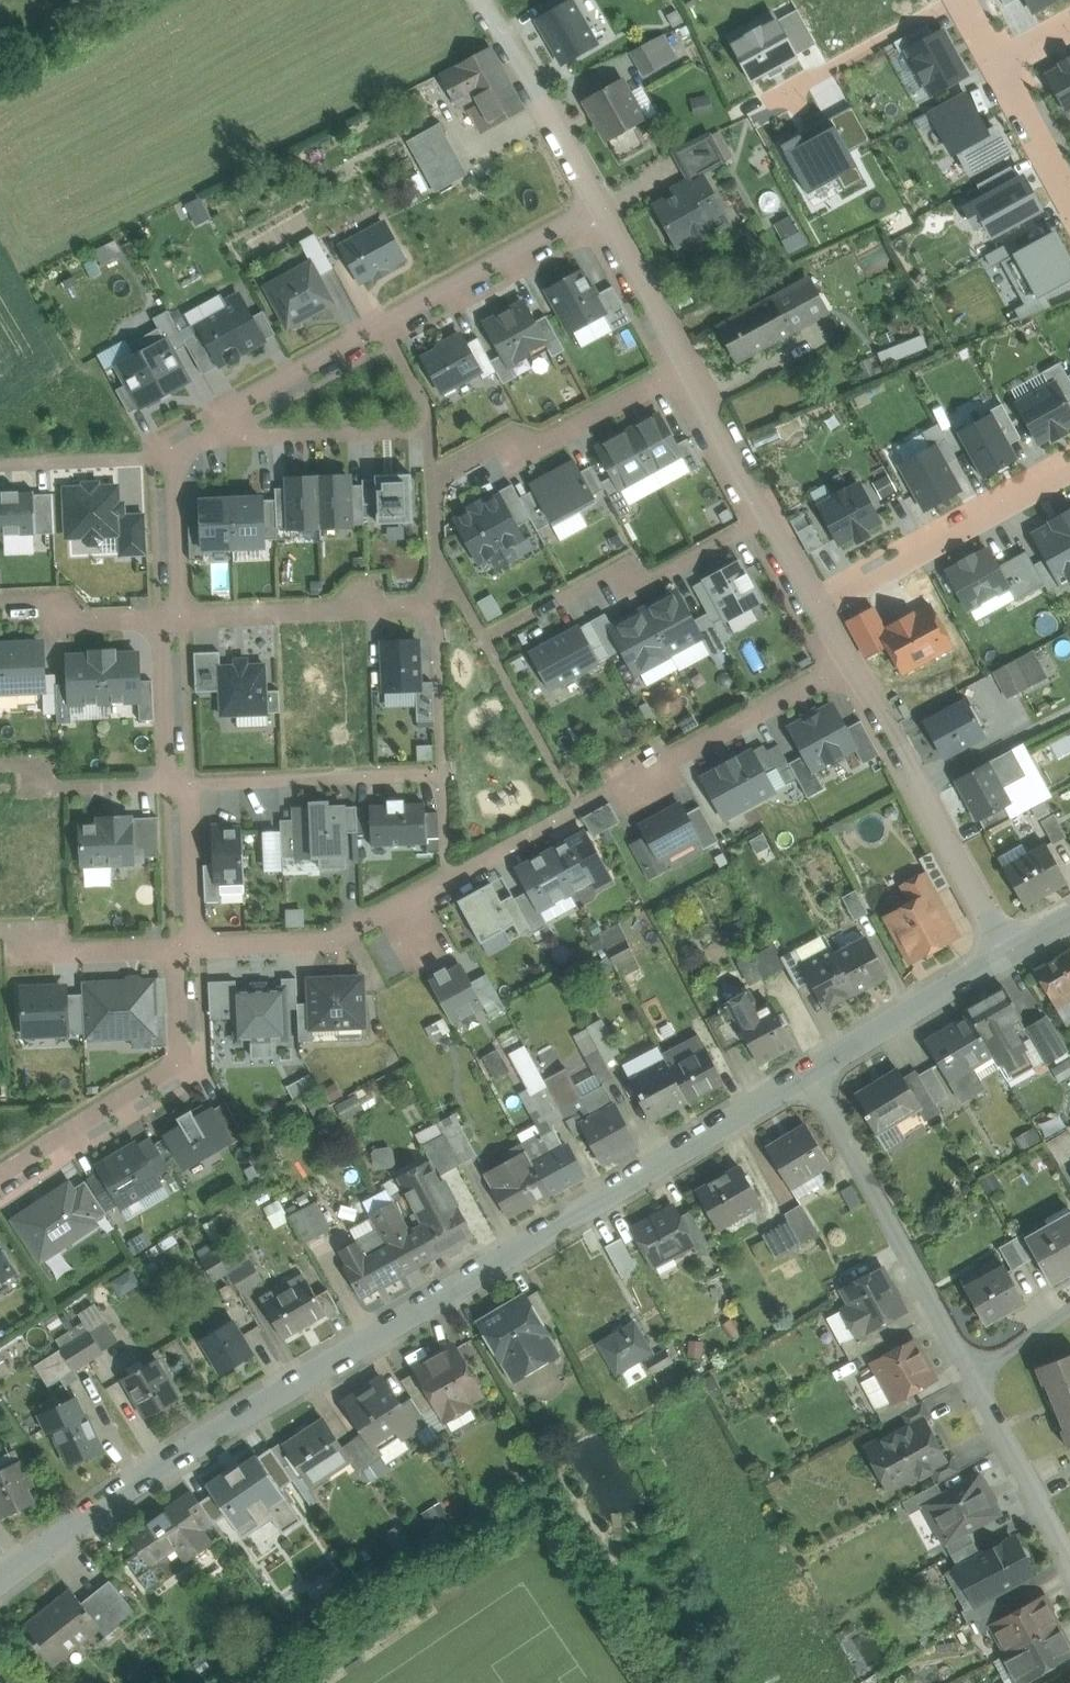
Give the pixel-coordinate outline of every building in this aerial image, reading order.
[(1033,12),(1055,0),(1027,0),(1033,12)] [(571,1),(538,20),(564,64),(597,45),(571,1)] [(776,20),(731,44),(752,82),(798,58),(796,55),(816,45),(798,11),(777,22),(776,20)] [(907,51),(935,36),(929,25),(895,43),(901,54),(907,51)] [(935,36),(907,51),(931,95),(967,76),(943,32),(935,36)] [(663,35),(651,41),(664,64),(675,57),(663,35)] [(651,41),(632,52),(645,75),(664,64),(651,41)] [(522,108),(489,48),(459,64),(476,95),(482,105),(492,125),(522,108)] [(1048,76),(1068,112),(1069,111),(1069,59),(1061,64),(1063,68),(1048,76)] [(476,95),(459,64),(442,74),(459,104),(476,95)] [(623,78),(584,100),(608,142),(610,141),(635,127),(647,120),(631,93),(623,78)] [(631,93),(647,120),(655,115),(640,88),(631,93)] [(929,111),(937,126),(972,108),(964,92),(929,111)] [(482,105),(471,111),(481,131),(492,125),(482,105)] [(835,126),(850,153),(871,142),(852,107),(830,119),(834,127),(835,126)] [(985,132),(972,108),(937,126),(953,154),(958,151),(970,174),(1010,153),(995,127),(985,132)] [(800,135),(781,146),(807,194),(838,178),(858,167),(850,153),(835,126),(834,127),(805,143),(800,135)] [(457,160),(439,127),(410,142),(429,176),(457,160)] [(635,127),(610,141),(622,161),(646,147),(635,127)] [(709,135),(674,152),(683,168),(717,149),(709,135)] [(717,149),(683,168),(689,180),(690,181),(691,180),(724,161),(717,149)] [(457,160),(429,176),(437,190),(465,174),(457,160)] [(977,186),(984,198),(1019,179),(1011,166),(977,186)] [(865,180),(858,167),(838,178),(845,190),(865,180)] [(1041,210),(1023,177),(1019,179),(984,198),(965,209),(975,227),(984,223),(992,237),(1041,210)] [(680,192),(655,206),(677,246),(690,239),(693,243),(712,232),(705,220),(720,212),(722,211),(705,179),(693,185),(691,180),(690,181),(689,180),(677,186),(680,192)] [(198,195),(179,204),(190,226),(209,217),(198,195)] [(705,220),(712,232),(727,224),(720,212),(705,220)] [(794,215),(775,222),(786,249),(805,241),(794,215)] [(385,219),(338,244),(360,284),(371,278),(374,283),(392,274),(389,270),(407,260),(385,219)] [(1025,304),(1044,293),(1069,279),(1069,262),(1054,233),(1021,251),(1002,262),(1025,304)] [(311,263),(319,277),(334,269),(315,234),(300,242),(311,263)] [(1002,262),(1021,251),(1015,239),(986,255),(992,267),(1002,262)] [(288,328),(333,303),(319,277),(311,263),(267,287),(288,328)] [(582,271),(547,290),(570,332),(604,314),(596,296),(582,271)] [(787,303),(815,288),(811,278),(782,294),(787,303)] [(613,287),(596,296),(604,314),(614,331),(632,320),(613,287)] [(815,288),(787,303),(800,327),(828,312),(815,288)] [(1044,293),(1025,304),(1015,309),(1021,321),(1052,308),(1044,293)] [(782,294),(720,327),(738,361),(800,327),(787,303),(782,294)] [(242,361),(239,356),(264,343),(238,295),(224,303),(220,297),(204,305),(207,311),(188,321),(202,348),(208,344),(220,367),(229,362),(231,366),(242,361)] [(525,303),(486,324),(509,366),(546,347),(549,345),(535,323),(525,303)] [(169,306),(155,314),(160,323),(165,331),(174,348),(188,340),(169,306)] [(262,309),(252,313),(262,337),(273,333),(262,309)] [(549,345),(546,347),(554,358),(566,350),(547,315),(535,323),(549,345)] [(165,331),(160,323),(130,339),(135,348),(165,331)] [(115,359),(141,407),(191,379),(174,348),(165,331),(135,348),(115,359)] [(440,349),(424,358),(443,393),(480,372),(481,372),(467,345),(460,332),(437,344),(440,349)] [(878,353),(882,364),(927,346),(923,335),(878,353)] [(478,338),(467,345),(481,372),(480,372),(484,380),(498,372),(478,338)] [(1055,384),(1067,404),(1069,402),(1069,381),(1068,377),(1060,363),(1042,373),(1050,387),(1055,384)] [(1018,404),(1039,443),(1051,436),(1053,440),(1067,433),(1064,429),(1069,425),(1069,410),(1067,404),(1055,384),(1050,387),(1018,404)] [(993,413),(1010,445),(1022,439),(1003,404),(990,411),(991,414),(993,413)] [(991,414),(958,432),(983,478),(1018,460),(1010,445),(993,413),(991,414)] [(631,430),(655,472),(683,457),(676,445),(659,414),(631,430)] [(938,424),(923,432),(932,448),(935,446),(946,465),(958,459),(938,424)] [(613,476),(621,490),(655,472),(631,430),(598,448),(613,476)] [(702,466),(688,439),(676,445),(683,457),(691,472),(702,466)] [(935,446),(932,448),(900,465),(926,510),(960,491),(946,465),(935,446)] [(551,523),(553,527),(598,503),(594,495),(581,472),(575,461),(530,485),(533,491),(551,523)] [(581,472),(594,495),(605,489),(602,483),(593,466),(581,472)] [(354,474),(320,475),(323,532),(356,531),(354,474)] [(413,523),(411,474),(376,476),(376,479),(377,505),(378,524),(413,523)] [(289,533),(323,532),(320,475),(287,476),(289,533)] [(633,512),(621,490),(613,476),(602,483),(605,489),(621,518),(633,512)] [(364,505),(377,505),(376,479),(363,480),(364,505)] [(500,497),(516,527),(532,519),(520,498),(513,485),(496,494),(498,497),(500,497)] [(834,499),(820,506),(840,544),(856,536),(858,541),(869,536),(865,530),(880,522),(861,485),(845,493),(844,490),(833,496),(834,499)] [(99,544),(103,540),(103,536),(120,535),(120,544),(130,544),(129,516),(124,516),(123,504),(119,504),(118,487),(65,489),(67,538),(85,537),(85,540),(90,545),(99,544)] [(37,534),(35,495),(35,493),(19,493),(19,491),(2,492),(2,494),(0,494),(0,536),(5,536),(34,535),(37,534)] [(520,498),(532,519),(538,531),(551,523),(533,491),(520,498)] [(35,495),(37,534),(37,535),(54,534),(52,494),(35,495)] [(511,545),(523,539),(516,527),(500,497),(498,497),(457,520),(480,562),(492,556),(511,545)] [(234,548),(265,547),(265,540),(263,501),(263,498),(232,500),(234,548)] [(205,550),(234,548),(232,500),(202,501),(203,520),(205,550)] [(263,501),(265,540),(278,540),(276,500),(263,501)] [(1033,535),(1046,559),(1061,586),(1069,581),(1069,510),(1050,521),(1052,525),(1033,535)] [(129,516),(130,544),(120,544),(121,553),(121,556),(146,555),(144,515),(129,516)] [(205,550),(203,520),(190,521),(192,565),(205,564),(205,550)] [(823,546),(812,525),(797,533),(808,554),(823,546)] [(34,553),(34,535),(5,536),(5,555),(34,553)] [(103,536),(103,540),(103,553),(121,553),(120,544),(120,535),(103,536)] [(511,545),(492,556),(498,568),(518,557),(511,545)] [(1010,588),(998,567),(988,550),(974,557),(973,554),(960,561),(961,565),(948,572),(969,610),(1010,588)] [(1045,586),(1034,565),(1026,551),(998,567),(1010,588),(1017,602),(1045,586)] [(1061,586),(1046,559),(1034,565),(1045,586),(1049,592),(1061,586)] [(746,560),(707,581),(726,615),(729,620),(768,599),(746,560)] [(694,589),(708,613),(713,622),(726,615),(707,581),(694,589)] [(478,600),(487,619),(502,612),(492,592),(478,600)] [(647,611),(670,654),(701,637),(693,622),(678,594),(647,611)] [(889,625),(891,628),(886,631),(880,633),(888,647),(902,673),(953,646),(931,606),(913,615),(912,613),(889,625)] [(880,633),(886,631),(873,607),(847,621),(868,658),(888,647),(880,633)] [(624,649),(636,672),(670,654),(647,611),(629,621),(626,617),(612,625),(611,626),(624,649)] [(708,613),(693,622),(701,637),(712,656),(727,648),(713,622),(708,613)] [(592,621),(611,656),(624,649),(611,626),(612,625),(606,614),(592,621)] [(581,627),(600,662),(611,656),(592,621),(581,627)] [(530,652),(550,691),(601,664),(600,662),(581,627),(580,625),(530,652)] [(383,633),(386,691),(426,689),(423,631),(383,633)] [(0,646),(0,692),(36,690),(43,690),(41,644),(0,646)] [(92,655),(68,656),(70,684),(70,704),(72,704),(105,703),(103,651),(92,652),(92,655)] [(103,651),(105,703),(139,701),(141,701),(140,681),(138,653),(115,654),(115,651),(103,651)] [(221,691),(220,664),(220,651),(196,652),(197,692),(221,691)] [(1045,677),(1032,651),(1016,659),(1023,672),(1030,685),(1045,677)] [(222,717),(270,716),(270,713),(269,691),(268,663),(251,664),(251,657),(235,658),(235,664),(220,664),(221,691),(222,717)] [(1016,659),(994,671),(1001,683),(1023,672),(1016,659)] [(1023,672),(1001,683),(1009,697),(1030,686),(1030,685),(1023,672)] [(153,681),(140,681),(141,701),(139,701),(140,721),(155,720),(153,681)] [(70,704),(70,684),(56,685),(58,724),(73,724),(72,704),(70,704)] [(0,692),(0,699),(0,707),(37,705),(36,690),(0,692)] [(269,691),(270,713),(280,713),(279,691),(269,691)] [(911,715),(904,703),(898,706),(905,718),(911,715)] [(965,703),(926,724),(943,756),(983,735),(965,703)] [(805,755),(813,770),(814,770),(827,763),(829,766),(844,759),(842,755),(855,748),(856,747),(846,729),(832,705),(818,713),(816,709),(802,716),(804,720),(790,728),(805,755)] [(856,747),(855,748),(864,764),(880,755),(861,721),(846,729),(856,747)] [(1069,752),(1069,734),(1052,742),(1060,757),(1069,752)] [(767,750),(777,768),(786,785),(798,779),(789,763),(779,744),(767,750)] [(753,751),(765,774),(777,768),(767,750),(764,745),(753,751)] [(1012,749),(956,780),(978,821),(1004,806),(1011,803),(1003,788),(1026,775),(1012,749)] [(720,769),(702,778),(725,819),(775,792),(765,774),(753,751),(736,760),(735,758),(718,767),(720,769)] [(825,789),(814,770),(813,770),(805,755),(789,763),(798,779),(808,798),(825,789)] [(371,801),(373,842),(427,840),(431,840),(429,808),(429,798),(371,801)] [(319,856),(346,855),(345,833),(344,807),(327,808),(327,803),(311,804),(311,808),(295,809),(296,820),(296,834),(282,835),(283,858),(319,856)] [(610,803),(583,818),(593,837),(621,822),(610,803)] [(642,826),(647,836),(660,860),(661,860),(698,840),(699,839),(686,814),(680,805),(642,826)] [(344,807),(345,833),(358,832),(357,806),(344,807)] [(686,814),(699,839),(698,840),(704,850),(719,841),(701,806),(686,814)] [(1004,806),(980,819),(986,831),(1010,818),(1004,806)] [(439,808),(429,808),(431,840),(427,840),(428,849),(441,849),(439,808)] [(1054,814),(1040,821),(1053,844),(1066,836),(1054,814)] [(80,825),(82,867),(135,864),(134,849),(133,818),(132,816),(98,818),(98,824),(80,825)] [(144,857),(160,857),(159,818),(133,818),(134,849),(144,848),(144,857)] [(281,820),(282,835),(296,834),(296,820),(281,820)] [(218,865),(219,885),(247,884),(245,826),(217,826),(218,865)] [(280,869),(278,829),(260,830),(262,870),(280,869)] [(548,852),(571,894),(592,883),(608,874),(584,832),(548,852)] [(632,844),(651,879),(667,870),(661,860),(660,860),(647,836),(632,844)] [(997,860),(1002,869),(1027,855),(1022,846),(997,860)] [(1028,858),(1027,855),(1002,869),(1024,906),(1042,896),(1041,894),(1064,881),(1065,884),(1066,883),(1045,846),(1044,846),(1045,849),(1028,858)] [(517,869),(529,891),(540,911),(541,911),(571,894),(548,852),(517,869)] [(951,886),(932,852),(919,859),(938,893),(951,886)] [(346,855),(319,856),(320,870),(346,868),(346,855)] [(220,903),(219,885),(218,865),(205,866),(207,904),(220,903)] [(611,881),(608,874),(592,883),(596,890),(611,881)] [(924,875),(904,886),(913,903),(893,914),(903,933),(897,936),(911,962),(945,943),(938,930),(950,923),(924,875)] [(492,883),(482,888),(504,930),(514,925),(502,901),(492,883)] [(458,901),(481,943),(505,930),(504,930),(482,888),(481,888),(458,901)] [(856,890),(842,897),(855,920),(868,913),(856,890)] [(529,891),(515,898),(532,929),(534,933),(549,926),(541,911),(540,911),(529,891)] [(513,895),(502,901),(514,925),(520,936),(532,929),(515,898),(513,895)] [(887,918),(897,936),(903,933),(893,914),(887,918)] [(634,955),(626,939),(628,939),(620,923),(599,934),(615,965),(634,955)] [(938,930),(945,943),(958,936),(950,923),(938,930)] [(824,934),(796,949),(804,964),(803,965),(813,982),(826,1007),(855,992),(835,955),(824,934)] [(866,938),(835,955),(855,992),(886,975),(866,938)] [(774,944),(752,957),(762,976),(763,978),(775,972),(775,971),(785,966),(786,965),(781,957),(774,944)] [(804,964),(796,949),(781,957),(786,965),(785,966),(798,990),(813,982),(803,965),(804,964)] [(1035,970),(1053,1001),(1068,993),(1069,996),(1069,950),(1035,970)] [(634,955),(615,965),(622,977),(641,967),(634,955)] [(752,957),(740,964),(750,983),(762,976),(752,957)] [(437,977),(430,981),(454,1023),(484,1007),(485,1006),(472,982),(462,964),(448,972),(446,968),(435,974),(437,977)] [(485,1006),(484,1007),(490,1017),(506,1009),(487,974),(472,982),(485,1006)] [(284,990),(285,1009),(298,1009),(298,1004),(297,978),(282,979),(283,990),(284,990)] [(313,1028),(339,1027),(362,1026),(365,1026),(363,978),(310,980),(311,1003),(312,1028),(313,1028)] [(236,992),(237,992),(236,981),(209,982),(211,1019),(237,1018),(236,992)] [(153,982),(100,984),(102,1033),(116,1032),(121,1036),(134,1036),(138,1031),(155,1031),(153,982)] [(746,985),(741,988),(729,984),(720,990),(727,1003),(744,994),(749,991),(746,985)] [(272,1039),(286,1038),(285,1009),(284,990),(283,990),(266,990),(266,986),(253,986),(254,991),(237,992),(236,992),(237,1018),(238,1040),(252,1039),(272,1039)] [(67,992),(55,992),(55,987),(21,988),(23,1031),(44,1030),(44,1035),(69,1034),(67,992)] [(1004,987),(966,1009),(970,1016),(983,1039),(1021,1018),(1004,987)] [(744,994),(776,1054),(793,1045),(771,1004),(759,1010),(749,991),(744,994)] [(1053,1001),(1067,1026),(1069,1025),(1069,996),(1068,993),(1053,1001)] [(776,1054),(744,994),(727,1003),(729,1007),(747,1042),(759,1063),(776,1054)] [(312,1028),(311,1003),(298,1004),(298,1009),(300,1042),(314,1041),(313,1028),(312,1028)] [(747,1042),(729,1007),(706,1019),(725,1054),(747,1042)] [(158,1039),(154,1040),(154,1048),(168,1048),(167,1014),(157,1014),(158,1039)] [(970,1016),(926,1042),(949,1080),(970,1067),(991,1054),(983,1039),(970,1016)] [(1047,1016),(1024,1030),(1033,1044),(1045,1064),(1067,1050),(1047,1016)] [(1021,1018),(983,1039),(991,1054),(999,1067),(997,1064),(1024,1049),(1010,1024),(1021,1018)] [(620,1053),(602,1019),(587,1027),(600,1051),(605,1061),(620,1053)] [(363,1039),(362,1026),(339,1027),(340,1041),(363,1039)] [(600,1051),(587,1027),(573,1035),(586,1058),(600,1051)] [(699,1035),(664,1053),(671,1067),(670,1068),(687,1101),(724,1081),(706,1049),(699,1035)] [(272,1039),(252,1039),(253,1057),(273,1056),(272,1039)] [(1033,1044),(1024,1049),(997,1064),(999,1067),(1010,1084),(1045,1064),(1033,1044)] [(565,1118),(545,1082),(532,1058),(526,1046),(510,1054),(547,1123),(552,1121),(554,1124),(565,1118)] [(550,1049),(532,1058),(545,1082),(562,1072),(550,1049)] [(509,1072),(498,1051),(485,1058),(496,1079),(509,1072)] [(600,1051),(586,1058),(600,1084),(614,1077),(605,1061),(600,1051)] [(666,1061),(631,1079),(638,1093),(641,1099),(641,1098),(653,1119),(687,1101),(670,1068),(666,1061)] [(933,1067),(919,1075),(928,1092),(935,1104),(949,1096),(933,1067)] [(970,1067),(949,1080),(961,1101),(983,1088),(970,1067)] [(916,1069),(904,1077),(917,1099),(928,1092),(919,1075),(916,1069)] [(545,1082),(565,1118),(567,1121),(589,1109),(584,1100),(567,1070),(562,1072),(545,1082)] [(875,1084),(857,1096),(868,1114),(866,1115),(876,1133),(899,1119),(919,1106),(921,1105),(917,1099),(904,1077),(901,1072),(876,1087),(875,1084)] [(615,1107),(605,1089),(584,1100),(589,1109),(567,1121),(576,1137),(585,1132),(602,1165),(638,1145),(616,1106),(615,1107)] [(928,1092),(917,1099),(921,1105),(919,1106),(927,1119),(940,1112),(935,1104),(928,1092)] [(232,1140),(231,1140),(233,1144),(245,1137),(227,1102),(214,1109),(232,1140)] [(180,1124),(164,1133),(184,1167),(231,1140),(232,1140),(214,1109),(212,1106),(195,1116),(191,1110),(177,1118),(180,1124)] [(477,1155),(455,1114),(438,1123),(460,1165),(477,1155)] [(899,1119),(876,1133),(884,1145),(906,1131),(899,1119)] [(460,1165),(438,1123),(417,1135),(439,1177),(460,1165)] [(829,1162),(807,1125),(767,1148),(789,1185),(818,1168),(829,1162)] [(554,1128),(522,1145),(525,1151),(526,1150),(549,1194),(584,1175),(569,1146),(565,1148),(554,1128)] [(1046,1143),(1060,1165),(1069,1159),(1069,1132),(1069,1129),(1046,1143)] [(138,1148),(155,1176),(169,1168),(152,1140),(138,1148)] [(103,1173),(120,1202),(123,1207),(161,1185),(155,1176),(138,1148),(136,1143),(98,1166),(103,1173)] [(370,1150),(376,1168),(395,1162),(389,1144),(370,1150)] [(522,1144),(507,1152),(511,1159),(484,1173),(508,1216),(549,1194),(526,1150),(525,1151),(522,1145),(522,1144)] [(445,1181),(440,1183),(429,1163),(400,1178),(425,1224),(419,1227),(434,1256),(445,1250),(447,1255),(450,1256),(461,1250),(462,1247),(459,1243),(474,1235),(445,1181)] [(740,1167),(697,1192),(718,1228),(761,1203),(740,1167)] [(818,1168),(789,1185),(796,1197),(825,1180),(818,1168)] [(106,1210),(120,1202),(103,1173),(89,1182),(106,1210)] [(73,1189),(95,1222),(108,1214),(86,1181),(73,1189)] [(850,1183),(839,1188),(850,1207),(860,1202),(850,1183)] [(14,1220),(41,1260),(58,1249),(57,1247),(76,1235),(77,1237),(96,1224),(95,1222),(73,1189),(69,1184),(14,1220)] [(369,1214),(393,1201),(387,1189),(363,1202),(369,1214)] [(410,1232),(393,1201),(369,1214),(370,1214),(378,1229),(378,1228),(388,1246),(390,1245),(405,1272),(434,1256),(419,1227),(410,1232)] [(817,1230),(800,1201),(784,1211),(787,1218),(800,1241),(817,1230)] [(317,1202),(303,1209),(318,1237),(332,1229),(317,1202)] [(674,1207),(635,1227),(638,1234),(637,1238),(641,1246),(645,1247),(654,1263),(692,1243),(693,1242),(679,1216),(674,1207)] [(303,1209),(289,1217),(304,1244),(318,1237),(303,1209)] [(710,1245),(691,1209),(679,1216),(693,1242),(692,1243),(697,1252),(710,1245)] [(787,1218),(762,1234),(776,1256),(800,1241),(787,1218)] [(205,1227),(222,1259),(237,1251),(219,1219),(205,1227)] [(1052,1230),(1049,1226),(1027,1239),(1052,1282),(1068,1273),(1065,1269),(1069,1266),(1069,1220),(1052,1230)] [(378,1229),(340,1250),(348,1266),(345,1267),(361,1296),(405,1272),(390,1245),(388,1246),(378,1228),(378,1229)] [(1023,1232),(1011,1238),(1012,1240),(1025,1263),(1037,1257),(1023,1232)] [(640,1270),(623,1239),(606,1248),(623,1279),(640,1270)] [(1025,1263),(1012,1240),(999,1247),(1012,1270),(1025,1263)] [(237,1251),(222,1259),(231,1274),(252,1261),(244,1247),(237,1251)] [(198,1254),(201,1259),(210,1254),(207,1248),(198,1254)] [(2,1283),(1,1281),(15,1272),(0,1249),(0,1285),(2,1283)] [(210,1254),(201,1259),(214,1280),(229,1271),(216,1250),(210,1254)] [(231,1274),(230,1274),(241,1292),(263,1280),(252,1261),(231,1274)] [(1005,1266),(981,1280),(983,1285),(968,1293),(986,1325),(1026,1303),(1005,1266)] [(133,1269),(112,1280),(119,1293),(140,1282),(133,1269)] [(883,1269),(842,1290),(851,1306),(843,1310),(857,1336),(857,1337),(877,1326),(905,1311),(898,1297),(899,1296),(899,1295),(892,1282),(891,1281),(890,1282),(883,1269)] [(308,1280),(264,1305),(282,1338),(298,1329),(298,1328),(326,1312),(316,1296),(308,1280)] [(340,1312),(328,1289),(316,1296),(326,1312),(329,1319),(340,1312)] [(554,1317),(539,1290),(526,1297),(542,1325),(554,1317)] [(525,1295),(481,1321),(507,1365),(529,1352),(534,1359),(543,1361),(552,1356),(554,1347),(550,1339),(542,1325),(526,1297),(525,1295)] [(83,1322),(90,1331),(105,1322),(96,1308),(81,1317),(83,1322)] [(843,1310),(828,1318),(841,1344),(857,1336),(843,1310)] [(64,1323),(59,1325),(53,1317),(42,1324),(48,1333),(51,1331),(62,1349),(75,1340),(69,1330),(64,1323)] [(119,1341),(106,1320),(105,1322),(90,1331),(103,1352),(119,1341)] [(233,1321),(202,1339),(222,1373),(253,1355),(233,1321)] [(75,1340),(90,1331),(83,1322),(69,1330),(75,1340)] [(635,1324),(601,1344),(618,1373),(652,1353),(635,1324)] [(877,1326),(857,1337),(857,1336),(841,1344),(850,1360),(885,1342),(877,1326)] [(75,1340),(88,1361),(103,1352),(90,1331),(75,1340)] [(62,1349),(61,1349),(74,1370),(75,1369),(88,1361),(75,1340),(62,1349)] [(912,1342),(872,1364),(877,1374),(892,1401),(892,1402),(912,1392),(933,1381),(934,1378),(927,1365),(928,1364),(929,1363),(923,1352),(921,1351),(920,1352),(915,1343),(912,1342)] [(440,1354),(416,1367),(438,1405),(446,1420),(472,1406),(470,1402),(483,1394),(480,1388),(482,1382),(477,1374),(471,1373),(456,1345),(451,1343),(441,1349),(440,1354)] [(74,1370),(61,1349),(47,1358),(62,1381),(66,1387),(80,1378),(75,1369),(74,1370)] [(668,1351),(648,1363),(655,1374),(675,1362),(668,1351)] [(534,1359),(529,1352),(507,1365),(515,1378),(543,1361),(534,1359)] [(1069,1401),(1069,1354),(1036,1368),(1036,1369),(1039,1368),(1045,1382),(1042,1384),(1042,1385),(1045,1384),(1055,1407),(1069,1401)] [(62,1381),(47,1358),(33,1367),(47,1390),(62,1381)] [(156,1360),(123,1379),(132,1395),(133,1394),(147,1417),(178,1399),(156,1360)] [(438,1405),(419,1371),(403,1380),(413,1396),(424,1413),(438,1405)] [(892,1401),(877,1374),(862,1382),(876,1410),(892,1401)] [(401,1404),(385,1379),(346,1405),(365,1433),(377,1451),(378,1450),(382,1456),(387,1463),(410,1448),(402,1435),(415,1426),(401,1404)] [(892,1401),(876,1410),(883,1422),(900,1414),(918,1404),(912,1392),(892,1402),(892,1401)] [(40,1404),(44,1412),(62,1403),(59,1395),(40,1404)] [(44,1412),(39,1414),(48,1433),(54,1430),(70,1465),(103,1449),(86,1413),(85,1414),(77,1396),(62,1403),(44,1412)] [(413,1396),(401,1404),(415,1426),(419,1432),(431,1424),(424,1413),(413,1396)] [(918,1404),(900,1414),(906,1425),(919,1418),(921,1422),(931,1417),(923,1401),(918,1404)] [(1055,1407),(1064,1429),(1061,1430),(1061,1432),(1064,1431),(1069,1445),(1067,1446),(1067,1447),(1069,1446),(1069,1401),(1055,1407)] [(906,1425),(866,1447),(879,1470),(884,1467),(895,1486),(914,1476),(920,1478),(931,1472),(947,1463),(945,1459),(933,1438),(931,1439),(921,1422),(919,1418),(906,1425)] [(323,1420),(285,1446),(294,1461),(311,1486),(328,1475),(324,1470),(346,1455),(347,1454),(342,1448),(323,1420)] [(365,1433),(353,1440),(370,1465),(382,1456),(378,1450),(377,1451),(365,1433)] [(370,1465),(353,1440),(342,1448),(347,1454),(346,1455),(359,1474),(370,1465)] [(281,1442),(272,1449),(285,1468),(294,1461),(285,1446),(281,1442)] [(285,1468),(272,1449),(271,1448),(259,1457),(281,1489),(293,1480),(285,1468)] [(9,1454),(0,1458),(0,1519),(33,1504),(26,1490),(32,1487),(21,1462),(14,1465),(9,1454)] [(212,1494),(227,1515),(243,1539),(264,1525),(262,1523),(271,1517),(273,1519),(292,1506),(281,1489),(259,1457),(257,1454),(238,1467),(240,1470),(230,1476),(226,1471),(206,1485),(212,1494)] [(947,1463),(931,1472),(937,1483),(960,1471),(952,1455),(945,1459),(947,1463)] [(382,1456),(370,1465),(379,1478),(391,1470),(386,1463),(387,1463),(382,1456)] [(884,1467),(879,1470),(889,1489),(895,1486),(884,1467)] [(943,1495),(924,1505),(925,1506),(945,1543),(968,1531),(998,1515),(999,1512),(980,1478),(977,1477),(943,1495)] [(937,1483),(903,1502),(910,1515),(925,1506),(924,1505),(943,1495),(937,1483)] [(200,1502),(193,1493),(173,1506),(174,1508),(184,1501),(196,1520),(207,1512),(200,1502)] [(212,1494),(200,1502),(207,1512),(215,1523),(227,1515),(212,1494)] [(174,1508),(131,1537),(151,1564),(178,1546),(188,1561),(211,1545),(203,1533),(200,1529),(202,1527),(196,1520),(184,1501),(174,1508)] [(441,1502),(423,1514),(438,1535),(455,1523),(441,1502)] [(302,1520),(292,1506),(273,1519),(283,1533),(302,1520)] [(215,1523),(207,1512),(196,1520),(202,1527),(200,1529),(203,1533),(216,1524),(215,1523)] [(968,1531),(945,1543),(951,1554),(974,1542),(968,1531)] [(981,1554),(958,1567),(977,1603),(977,1604),(997,1594),(1033,1574),(1013,1537),(1003,1543),(1002,1542),(985,1551),(986,1552),(981,1554)] [(974,1542),(951,1554),(958,1567),(981,1554),(974,1542)] [(977,1603),(958,1567),(942,1577),(961,1611),(977,1603)] [(111,1580),(83,1603),(90,1612),(100,1605),(119,1590),(111,1580)] [(71,1588),(24,1626),(37,1642),(35,1643),(54,1666),(96,1632),(102,1639),(117,1627),(100,1605),(90,1612),(83,1603),(71,1588)] [(119,1590),(100,1605),(117,1627),(102,1639),(105,1644),(115,1636),(112,1632),(137,1613),(119,1590)] [(997,1594),(977,1604),(977,1603),(961,1611),(968,1624),(1003,1605),(997,1594)] [(1011,1616),(993,1626),(993,1627),(1007,1653),(1058,1626),(1049,1610),(1050,1607),(1047,1601),(1039,1598),(1032,1602),(1031,1605),(1011,1616)] [(1003,1605),(968,1624),(974,1621),(981,1634),(993,1627),(993,1626),(1011,1616),(1005,1604),(1003,1605)] [(1002,1656),(1017,1682),(1043,1669),(1046,1669),(1052,1666),(1053,1663),(1069,1654),(1069,1649),(1058,1626),(1007,1653),(1002,1656)] [(1060,1674),(1044,1682),(1065,1682),(1060,1674)]
